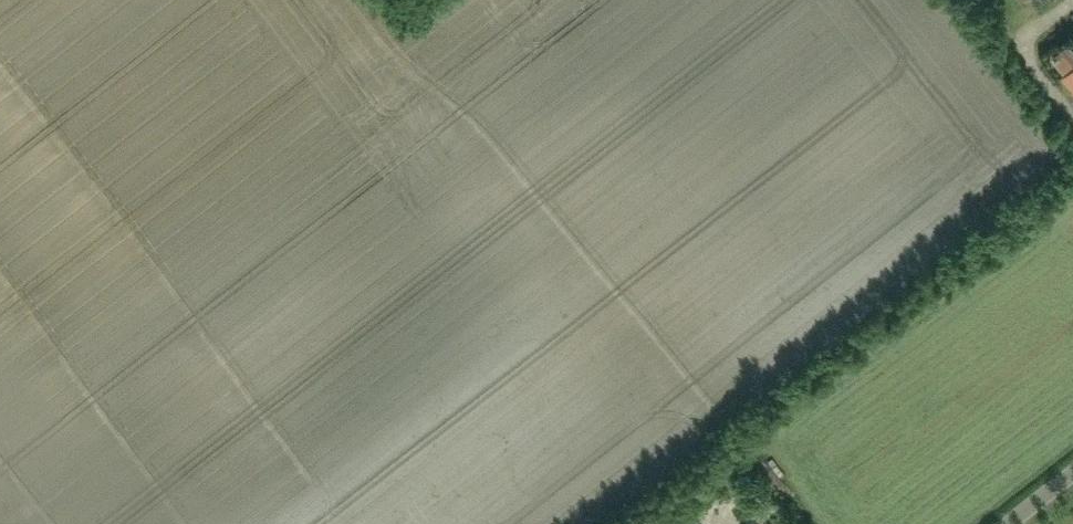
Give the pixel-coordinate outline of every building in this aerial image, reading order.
[(1072,69),(1072,49),(1069,44),(1051,58),(1064,75),(1072,69)]
